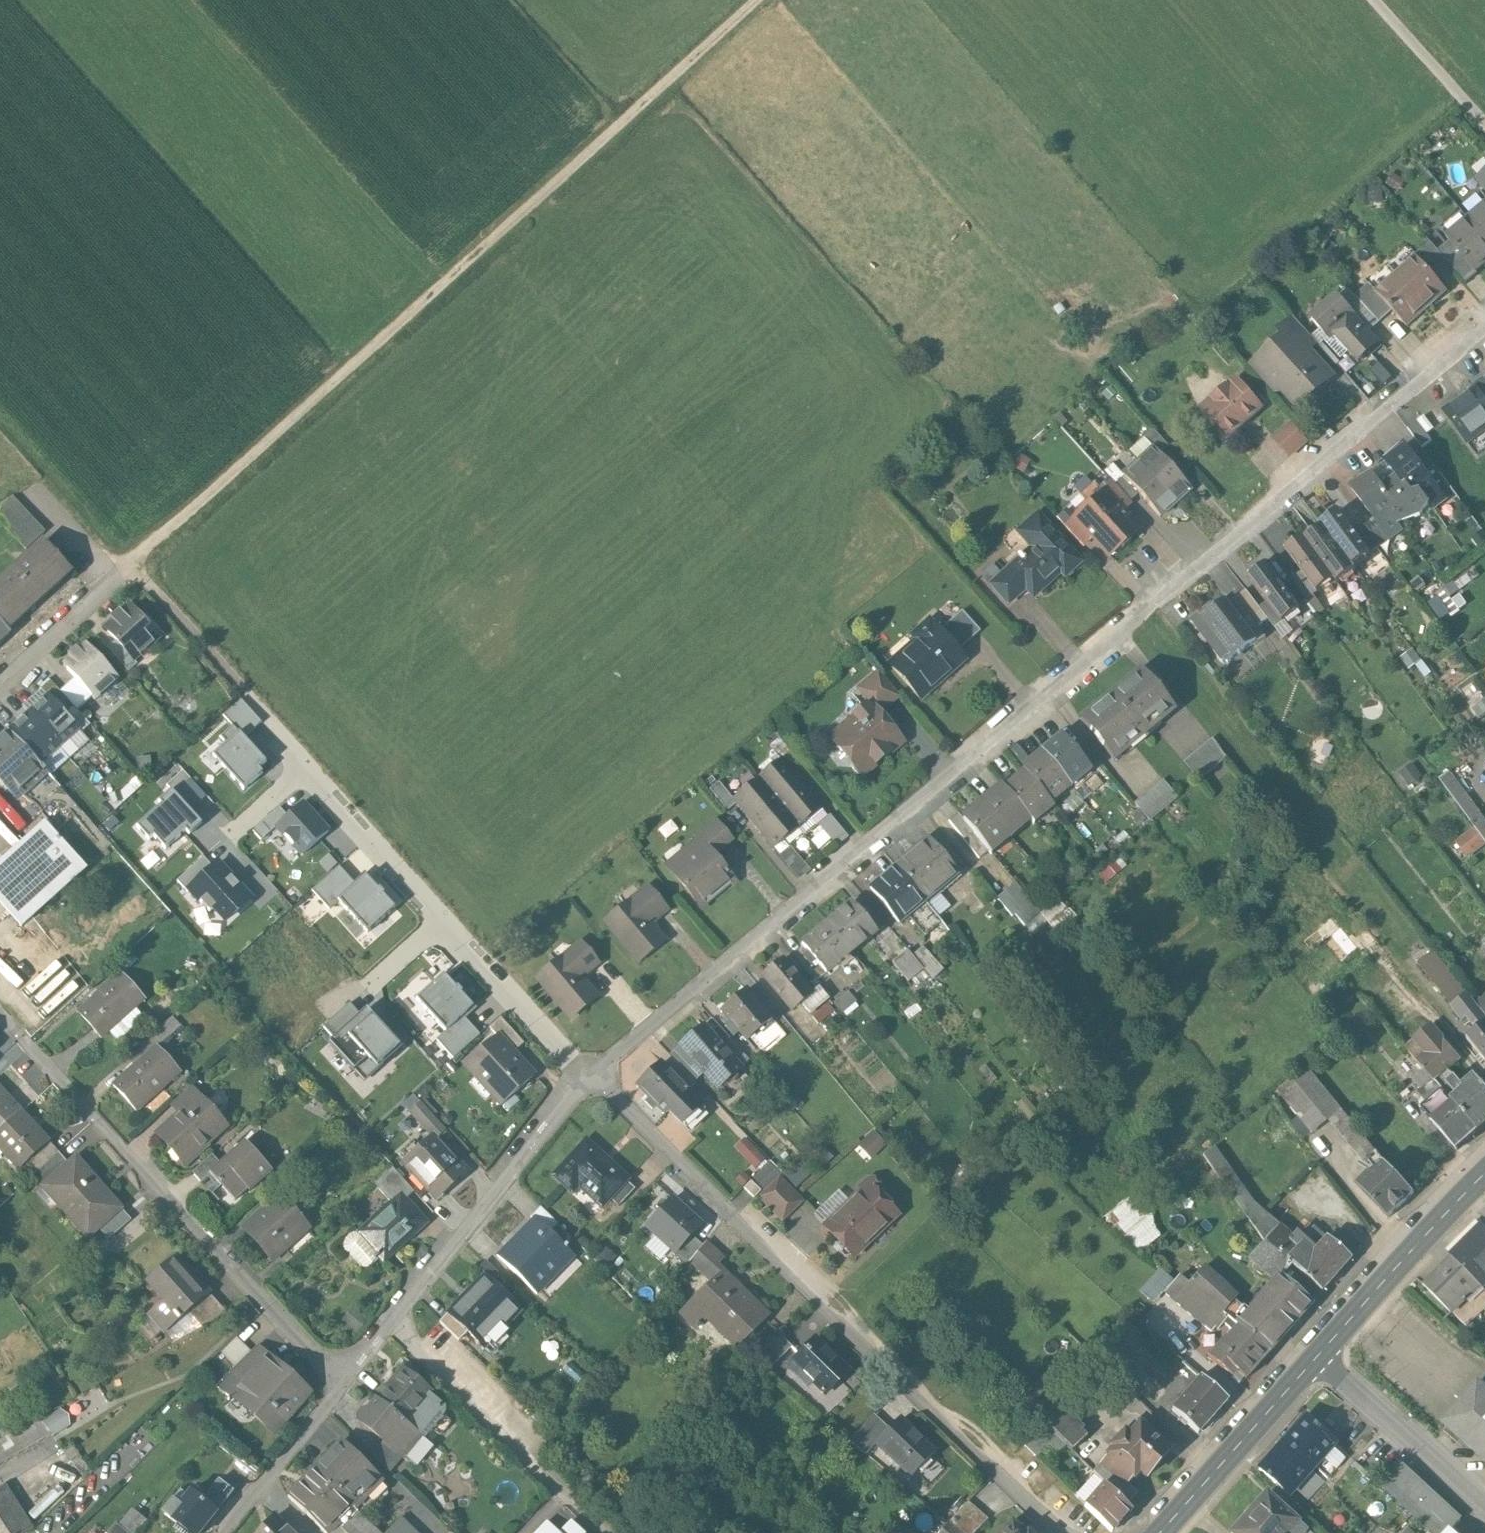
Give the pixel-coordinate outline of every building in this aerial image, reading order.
[(1470,225),(1484,242),(1484,213),(1470,225)] [(1470,225),(1451,242),(1453,245),(1467,261),(1478,274),(1484,268),(1484,242),(1470,225)] [(1453,245),(1439,257),(1445,264),(1453,273),(1467,261),(1453,245)] [(1419,265),(1430,278),(1445,264),(1439,257),(1430,247),(1415,260),(1419,265)] [(1430,278),(1419,265),(1399,282),(1426,313),(1446,296),(1430,278)] [(1426,313),(1399,282),(1379,299),(1392,314),(1406,330),(1426,313)] [(1371,289),(1362,297),(1383,322),(1392,314),(1379,299),(1371,289)] [(1360,321),(1372,335),(1382,326),(1351,290),(1342,298),(1361,320),(1360,321)] [(1332,345),(1338,341),(1360,321),(1361,320),(1342,298),(1340,297),(1312,322),(1332,345)] [(1291,336),(1310,357),(1318,350),(1293,321),(1278,334),(1285,341),(1291,336)] [(1372,335),(1360,321),(1338,341),(1360,366),(1383,347),(1372,335)] [(1310,357),(1291,336),(1285,341),(1255,367),(1296,415),(1332,383),(1310,357)] [(1484,381),(1477,388),(1478,390),(1484,398),(1484,381)] [(1238,383),(1230,390),(1226,386),(1209,402),(1212,404),(1201,415),(1229,444),(1264,411),(1238,383)] [(1478,390),(1444,416),(1470,450),(1484,438),(1484,398),(1478,390)] [(1290,426),(1274,441),(1291,461),(1307,446),(1290,426)] [(1154,434),(1144,443),(1153,453),(1161,461),(1171,452),(1154,434)] [(1178,507),(1192,494),(1161,461),(1153,453),(1139,466),(1178,507)] [(1417,488),(1431,507),(1435,512),(1446,503),(1409,454),(1388,469),(1399,483),(1408,495),(1417,488)] [(1163,520),(1178,507),(1139,466),(1125,479),(1163,520)] [(1121,475),(1110,485),(1130,507),(1131,509),(1143,499),(1125,479),(1121,475)] [(1406,535),(1402,530),(1387,510),(1396,503),(1387,492),(1376,477),(1354,494),(1393,545),(1406,535)] [(1387,510),(1402,530),(1431,507),(1417,488),(1408,495),(1399,483),(1387,492),(1396,503),(1387,510)] [(1099,493),(1102,497),(1120,516),(1130,507),(1110,485),(1109,484),(1099,493)] [(1120,516),(1102,497),(1075,521),(1093,541),(1112,562),(1119,556),(1125,554),(1131,549),(1131,544),(1139,537),(1120,516)] [(1085,566),(1039,516),(1019,534),(1035,552),(1018,568),(1014,563),(987,587),(1009,611),(1027,595),(1036,604),(1061,581),(1065,585),(1085,566)] [(1071,517),(1061,526),(1083,550),(1093,541),(1075,521),(1071,517)] [(1356,539),(1341,518),(1324,530),(1327,533),(1354,571),(1371,559),(1356,539)] [(1354,571),(1327,533),(1310,546),(1337,582),(1340,586),(1356,573),(1354,571)] [(1365,533),(1356,539),(1371,559),(1379,553),(1365,533)] [(1310,546),(1308,542),(1291,554),(1306,574),(1320,594),(1337,582),(1310,546)] [(42,543),(0,581),(0,622),(9,632),(71,576),(42,543)] [(1287,588),(1273,571),(1254,585),(1284,624),(1303,610),(1301,608),(1287,588)] [(1306,574),(1296,582),(1310,601),(1320,594),(1306,574)] [(1296,582),(1287,588),(1301,608),(1310,601),(1296,582)] [(1257,645),(1227,606),(1197,628),(1227,667),(1257,645)] [(164,641),(135,608),(101,637),(130,670),(164,641)] [(961,614),(941,632),(958,651),(978,633),(961,614)] [(920,648),(891,674),(921,708),(969,664),(958,651),(941,632),(931,621),(911,639),(920,648)] [(0,622),(0,650),(14,637),(9,632),(0,622)] [(122,684),(88,645),(62,668),(96,707),(122,684)] [(1171,707),(1142,673),(1111,699),(1140,733),(1171,707)] [(857,693),(868,706),(879,719),(883,716),(901,701),(880,675),(857,693)] [(1140,733),(1111,699),(1080,725),(1109,759),(1140,733)] [(47,700),(28,718),(63,754),(82,736),(47,700)] [(879,719),(868,706),(853,719),(857,725),(831,747),(864,785),(909,747),(883,716),(879,719)] [(63,754),(28,718),(8,737),(43,773),(63,754)] [(258,753),(234,726),(221,738),(228,745),(214,756),(244,789),(262,773),(250,760),(258,753)] [(18,803),(46,777),(43,773),(8,737),(0,744),(0,784),(18,803)] [(1089,772),(1061,738),(1042,753),(1070,787),(1089,772)] [(1212,743),(1185,765),(1201,785),(1228,762),(1212,743)] [(775,750),(787,766),(795,760),(782,744),(775,750)] [(1070,787),(1042,753),(1023,769),(1025,771),(1051,803),(1070,787)] [(802,788),(783,764),(758,784),(778,808),(802,788)] [(1051,803),(1025,771),(1004,788),(1031,820),(1034,824),(1055,807),(1051,803)] [(778,808),(758,784),(734,803),(738,808),(753,828),(778,808)] [(1004,788),(1002,784),(983,800),(1011,836),(1031,820),(1004,788)] [(1177,804),(1163,786),(1142,802),(1156,820),(1177,804)] [(729,815),(738,808),(734,803),(720,787),(712,794),(729,815)] [(822,813),(802,788),(778,808),(797,832),(822,813)] [(173,790),(159,802),(162,806),(139,825),(149,837),(154,833),(166,847),(186,830),(190,835),(202,824),(173,790)] [(1011,836),(983,800),(963,816),(992,851),(1011,836)] [(329,831),(303,802),(288,816),(275,828),(283,837),(285,836),(294,846),(293,848),(301,856),(329,831)] [(275,828),(288,816),(280,808),(254,832),(262,840),(275,828)] [(797,832),(778,808),(753,828),(773,852),(797,832)] [(701,843),(718,864),(737,849),(716,824),(698,840),(701,843)] [(44,826),(0,865),(0,906),(23,931),(87,873),(44,826)] [(1455,840),(1467,856),(1484,843),(1484,840),(1475,826),(1455,840)] [(960,879),(928,840),(911,855),(912,856),(897,869),(928,906),(960,879)] [(718,864),(701,843),(669,870),(703,911),(735,884),(718,864)] [(188,891),(213,868),(204,858),(178,881),(188,891)] [(255,899),(220,862),(213,868),(188,891),(200,904),(201,902),(210,912),(213,909),(227,925),(255,899)] [(337,900),(355,884),(339,867),(312,891),(328,909),(337,900)] [(928,906),(897,869),(872,890),(903,927),(928,906)] [(378,889),(365,875),(355,884),(337,900),(368,934),(395,909),(384,896),(385,895),(379,888),(378,889)] [(1018,884),(998,902),(1013,920),(1016,918),(1033,937),(1050,922),(1018,884)] [(605,925),(640,968),(666,946),(651,927),(669,912),(650,888),(605,925)] [(853,958),(878,937),(851,906),(827,927),(853,958)] [(829,979),(853,958),(827,927),(802,948),(829,979)] [(535,983),(572,1025),(597,1002),(581,984),(599,968),(579,945),(535,983)] [(924,952),(913,961),(923,973),(934,985),(945,976),(924,952)] [(908,955),(895,966),(910,984),(923,973),(913,961),(908,955)] [(1468,998),(1435,956),(1421,968),(1454,1009),(1468,998)] [(814,999),(784,963),(763,980),(793,1016),(803,1007),(814,999)] [(147,1004),(121,975),(78,1014),(104,1043),(147,1004)] [(472,1008),(444,978),(418,1001),(446,1032),(462,1017),(472,1008)] [(777,1024),(747,990),(723,1012),(734,1024),(730,1027),(740,1038),(744,1034),(754,1045),(777,1024)] [(820,993),(814,999),(803,1007),(812,1018),(829,1004),(820,993)] [(1482,1035),(1484,1032),(1484,1019),(1468,998),(1454,1009),(1450,1012),(1467,1034),(1476,1027),(1482,1035)] [(337,1040),(361,1017),(350,1005),(326,1028),(337,1040)] [(400,1048),(367,1012),(361,1017),(337,1040),(331,1045),(364,1082),(400,1048)] [(477,1033),(462,1017),(446,1032),(437,1040),(452,1057),(477,1033)] [(154,1037),(162,1045),(181,1027),(173,1019),(154,1037)] [(503,1020),(490,1032),(496,1039),(498,1037),(515,1056),(526,1045),(503,1020)] [(717,1024),(710,1030),(726,1047),(733,1041),(717,1024)] [(710,1030),(708,1028),(681,1053),(720,1093),(746,1068),(726,1047),(710,1030)] [(1464,1063),(1434,1029),(1411,1048),(1431,1072),(1426,1077),(1444,1098),(1450,1104),(1467,1089),(1453,1073),(1464,1063)] [(1482,1035),(1471,1044),(1484,1062),(1484,1032),(1482,1035)] [(515,1056),(498,1037),(496,1039),(463,1069),(499,1109),(534,1077),(515,1056)] [(182,1076),(156,1048),(111,1089),(137,1117),(182,1076)] [(674,1062),(667,1070),(690,1094),(698,1086),(674,1062)] [(667,1070),(664,1068),(644,1088),(659,1103),(656,1107),(668,1119),(671,1117),(683,1129),(704,1108),(690,1094),(667,1070)] [(1385,1161),(1310,1070),(1280,1094),(1313,1135),(1330,1121),(1372,1174),(1385,1161)] [(1476,1081),(1467,1089),(1450,1104),(1480,1137),(1484,1132),(1484,1091),(1476,1081)] [(170,1109),(178,1118),(200,1097),(191,1088),(170,1109)] [(21,1116),(0,1093),(0,1135),(21,1116)] [(228,1127),(200,1097),(178,1118),(155,1139),(183,1169),(228,1127)] [(1480,1137),(1450,1104),(1444,1098),(1422,1118),(1458,1157),(1480,1137)] [(438,1142),(443,1147),(453,1138),(435,1118),(436,1115),(423,1100),(409,1113),(436,1143),(438,1142)] [(0,1135),(0,1156),(18,1176),(28,1167),(50,1147),(21,1116),(0,1135)] [(747,1136),(736,1144),(754,1167),(765,1159),(747,1136)] [(443,1147),(438,1142),(436,1143),(423,1156),(412,1145),(399,1157),(404,1162),(402,1164),(437,1201),(467,1173),(443,1147)] [(59,1157),(50,1147),(28,1167),(37,1176),(59,1157)] [(268,1172),(243,1147),(225,1164),(211,1177),(220,1186),(214,1192),(225,1203),(231,1198),(236,1203),(247,1192),(250,1196),(257,1190),(253,1187),(268,1172)] [(628,1184),(588,1147),(557,1181),(573,1196),(579,1190),(602,1212),(610,1203),(628,1184)] [(211,1177),(225,1164),(216,1154),(191,1178),(200,1187),(211,1177)] [(69,1168),(59,1157),(37,1176),(47,1187),(69,1168)] [(1419,1196),(1385,1161),(1372,1174),(1350,1195),(1384,1229),(1419,1196)] [(123,1214),(75,1162),(69,1168),(47,1187),(40,1194),(89,1246),(101,1234),(123,1214)] [(375,1183),(392,1202),(401,1194),(405,1198),(413,1190),(393,1167),(375,1183)] [(757,1204),(781,1228),(802,1208),(779,1183),(757,1204)] [(904,1221),(866,1183),(819,1229),(857,1267),(904,1221)] [(638,1193),(628,1184),(610,1203),(619,1212),(638,1193)] [(1136,1253),(1163,1233),(1134,1192),(1106,1212),(1136,1253)] [(405,1198),(401,1194),(392,1202),(357,1233),(385,1263),(429,1224),(405,1198)] [(638,1223),(677,1258),(692,1241),(701,1232),(662,1197),(638,1223)] [(317,1230),(289,1198),(244,1239),(272,1271),(290,1255),(311,1235),(317,1230)] [(131,1223),(123,1214),(101,1234),(109,1243),(131,1223)] [(1480,1224),(1448,1258),(1484,1292),(1484,1229),(1480,1224)] [(573,1260),(535,1225),(501,1262),(539,1297),(573,1260)] [(1290,1270),(1324,1298),(1353,1264),(1330,1245),(1326,1242),(1318,1252),(1299,1235),(1278,1260),(1290,1270)] [(1336,1239),(1330,1245),(1353,1264),(1358,1257),(1336,1239)] [(677,1258),(691,1271),(692,1269),(706,1254),(692,1241),(677,1258)] [(692,1269),(713,1287),(722,1277),(726,1272),(722,1268),(727,1262),(710,1248),(706,1254),(692,1269)] [(1448,1258),(1419,1289),(1456,1323),(1459,1320),(1471,1331),(1484,1317),(1475,1309),(1484,1299),(1484,1292),(1448,1258)] [(210,1297),(174,1259),(144,1288),(162,1307),(149,1320),(150,1322),(164,1336),(166,1338),(190,1315),(207,1300),(210,1297)] [(1161,1267),(1139,1288),(1152,1301),(1174,1280),(1161,1267)] [(1290,1270),(1254,1314),(1288,1342),(1324,1298),(1290,1270)] [(1205,1271),(1190,1288),(1228,1321),(1243,1303),(1205,1271)] [(770,1321),(722,1277),(713,1287),(706,1295),(703,1292),(680,1318),(696,1333),(705,1324),(739,1355),(770,1321)] [(1179,1279),(1165,1296),(1212,1335),(1220,1327),(1234,1338),(1240,1330),(1228,1321),(1190,1288),(1179,1279)] [(521,1315),(483,1280),(449,1316),(467,1333),(482,1347),(501,1327),(506,1331),(521,1315)] [(190,1315),(205,1330),(225,1319),(207,1300),(190,1315)] [(1254,1314),(1240,1330),(1275,1358),(1288,1342),(1254,1314)] [(190,1315),(166,1338),(175,1347),(205,1330),(190,1315)] [(449,1316),(441,1325),(459,1342),(467,1333),(449,1316)] [(164,1336),(150,1322),(139,1332),(153,1346),(164,1336)] [(1275,1358),(1240,1330),(1234,1338),(1229,1344),(1226,1341),(1210,1361),(1248,1391),(1275,1358)] [(223,1351),(235,1364),(250,1350),(238,1337),(223,1351)] [(854,1379),(817,1342),(786,1373),(809,1395),(813,1391),(828,1406),(854,1379)] [(1111,1364),(1133,1384),(1151,1365),(1130,1345),(1111,1364)] [(315,1397),(259,1348),(220,1392),(251,1419),(250,1420),(275,1443),(315,1397)] [(421,1442),(445,1416),(401,1376),(377,1402),(421,1442)] [(1227,1404),(1197,1380),(1171,1412),(1201,1436),(1227,1404)] [(1441,1428),(1484,1466),(1484,1384),(1482,1382),(1441,1428)] [(401,1464),(421,1442),(377,1402),(357,1424),(383,1448),(401,1464)] [(1087,1440),(1050,1404),(1035,1419),(1073,1455),(1087,1440)] [(63,1406),(41,1416),(50,1434),(72,1423),(63,1406)] [(0,1439),(0,1458),(0,1459),(17,1451),(25,1468),(56,1453),(41,1420),(0,1439)] [(941,1457),(903,1422),(890,1436),(881,1447),(918,1481),(941,1457)] [(1349,1459),(1308,1422),(1286,1447),(1327,1484),(1349,1459)] [(881,1447),(890,1436),(875,1423),(855,1445),(870,1458),(881,1447)] [(1138,1496),(1125,1485),(1137,1473),(1147,1482),(1170,1456),(1140,1430),(1124,1448),(1127,1449),(1120,1457),(1116,1454),(1096,1477),(1104,1484),(1129,1506),(1138,1496)] [(354,1512),(379,1486),(335,1445),(310,1472),(354,1512)] [(1327,1484),(1286,1447),(1262,1473),(1303,1510),(1327,1484)] [(383,1448),(375,1457),(393,1473),(401,1464),(383,1448)] [(1463,1521),(1405,1467),(1381,1492),(1426,1532),(1452,1532),(1463,1521)] [(354,1512),(310,1472),(286,1498),(324,1532),(335,1532),(354,1512)] [(217,1484),(199,1508),(217,1521),(235,1497),(217,1484)] [(1104,1484),(1080,1511),(1104,1532),(1121,1532),(1138,1515),(1129,1506),(1104,1484)] [(38,1532),(8,1489),(0,1494),(0,1532),(38,1532)] [(1267,1499),(1238,1532),(1308,1532),(1267,1499)] [(192,1502),(173,1526),(183,1532),(208,1532),(217,1521),(199,1508),(192,1502)] [(357,1515),(342,1532),(343,1532),(377,1532),(357,1515)] [(575,1522),(564,1532),(586,1532),(575,1522)] [(402,1523),(392,1532),(413,1532),(402,1523)] [(549,1523),(539,1532),(559,1532),(549,1523)] [(276,1524),(266,1532),(285,1532),(276,1524)] [(1017,1525),(1010,1532),(1027,1532),(1017,1525)] [(1412,1525),(1404,1532),(1420,1532),(1412,1525)]
